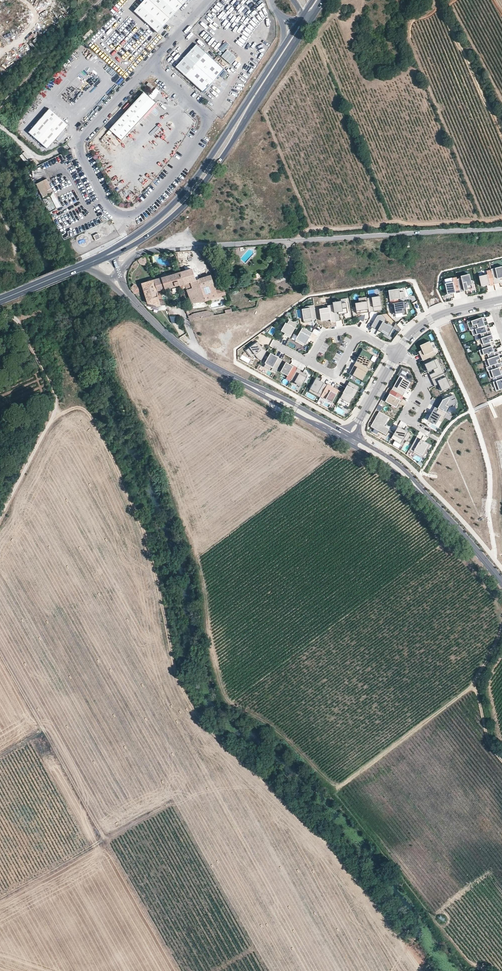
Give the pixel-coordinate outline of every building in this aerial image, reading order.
[(160,32),(190,0),(144,0),(136,9),(160,32)] [(226,42),(219,48),(223,52),(230,46),(226,42)] [(197,45),(178,66),(205,90),(224,68),(197,45)] [(224,57),(232,64),(236,59),(227,52),(224,57)] [(144,92),(111,130),(122,140),(157,102),(144,92)] [(50,108),(30,132),(48,147),(68,124),(50,108)] [(46,178),(35,184),(49,212),(60,207),(46,178)] [(494,284),(499,283),(498,279),(497,277),(501,276),(501,266),(491,269),(491,270),(494,284)] [(181,272),(185,284),(192,303),(203,302),(206,301),(226,294),(224,290),(216,290),(212,279),(211,275),(199,279),(196,280),(193,273),(192,269),(181,272)] [(489,285),(494,284),(491,270),(487,271),(487,274),(479,276),(481,286),(489,284),(489,285)] [(154,280),(178,273),(177,271),(153,278),(154,280)] [(178,273),(154,280),(157,291),(168,289),(180,285),(181,289),(183,290),(185,284),(181,272),(178,273)] [(461,278),(457,279),(460,292),(464,291),(468,290),(467,289),(472,288),(469,275),(461,277),(461,278)] [(460,292),(457,279),(457,278),(452,279),(453,282),(445,284),(447,294),(460,292)] [(154,280),(142,284),(148,303),(158,306),(160,306),(157,292),(157,291),(154,280)] [(130,288),(134,293),(139,293),(139,289),(134,285),(130,288)] [(399,289),(389,290),(391,304),(399,303),(398,299),(405,298),(404,292),(400,292),(399,289)] [(380,296),(367,298),(369,312),(382,310),(380,296)] [(367,297),(358,298),(359,303),(355,303),(357,314),(360,313),(361,314),(369,312),(367,298),(367,297)] [(340,302),(333,303),(333,305),(336,321),(340,321),(339,314),(340,314),(340,312),(342,312),(342,314),(345,314),(343,303),(340,303),(340,302)] [(399,303),(391,304),(393,314),(403,313),(403,315),(407,314),(405,302),(399,303)] [(306,307),(302,308),(304,323),(310,322),(310,321),(312,320),(316,319),(314,305),(306,307)] [(336,321),(333,305),(327,306),(328,309),(319,310),(321,319),(326,319),(326,320),(330,319),(331,322),(336,321)] [(195,313),(192,314),(192,315),(193,318),(195,318),(210,315),(209,310),(195,313)] [(383,314),(377,315),(371,326),(378,330),(379,329),(382,330),(381,332),(386,334),(387,333),(391,335),(395,328),(390,322),(388,324),(386,322),(387,320),(383,314)] [(482,317),(467,322),(470,331),(471,330),(485,326),(488,324),(487,321),(483,322),(482,317)] [(298,325),(297,322),(293,323),(290,321),(288,324),(286,324),(281,332),(285,334),(285,336),(290,339),(298,325)] [(487,332),(485,326),(471,330),(473,336),(480,333),(482,338),(492,335),(490,330),(487,332)] [(312,333),(303,327),(295,342),(304,347),(312,333)] [(482,338),(479,339),(483,349),(492,346),(490,340),(493,339),(492,335),(482,338)] [(423,361),(434,356),(432,351),(434,350),(430,341),(420,346),(422,350),(420,351),(422,356),(421,357),(423,361)] [(258,342),(246,351),(251,358),(255,355),(258,359),(261,361),(267,351),(263,350),(262,350),(259,346),(260,345),(258,342)] [(494,353),(492,346),(483,349),(479,350),(481,356),(487,354),(489,359),(499,355),(498,351),(494,353)] [(363,349),(356,361),(369,369),(373,362),(370,360),(373,355),(363,349)] [(276,372),(282,361),(271,354),(265,366),(276,372)] [(499,355),(489,359),(487,359),(489,366),(486,367),(487,371),(488,371),(499,367),(501,366),(501,364),(501,363),(498,364),(497,361),(500,359),(499,355)] [(429,375),(431,379),(433,378),(444,373),(438,358),(425,364),(427,370),(433,368),(433,370),(435,372),(429,375)] [(369,369),(356,361),(354,365),(356,366),(354,369),(352,368),(349,373),(362,381),(369,369)] [(291,380),(297,368),(293,366),(286,362),(281,372),(288,376),(286,379),(290,381),(291,380)] [(499,367),(488,371),(491,379),(495,377),(497,381),(501,379),(501,375),(499,367)] [(301,370),(297,368),(291,380),(302,386),(308,375),(301,371),(301,370)] [(444,373),(433,378),(435,382),(438,380),(442,387),(449,384),(444,373)] [(403,396),(408,388),(407,386),(409,382),(399,376),(392,390),(403,396)] [(322,395),(327,385),(323,383),(316,379),(310,389),(322,395)] [(497,381),(493,382),(496,391),(501,389),(501,379),(497,381)] [(346,388),(340,398),(346,401),(347,400),(350,402),(352,398),(353,398),(359,387),(349,381),(347,385),(348,386),(347,388),(346,388)] [(339,391),(327,385),(322,395),(321,396),(332,403),(339,391)] [(322,395),(310,389),(309,391),(320,398),(321,396),(322,395)] [(396,408),(403,396),(392,390),(385,401),(392,405),(392,406),(394,408),(395,407),(396,408)] [(443,400),(438,408),(445,413),(446,411),(449,407),(456,403),(457,401),(453,395),(443,400)] [(438,408),(435,407),(428,420),(436,424),(438,420),(441,415),(444,417),(447,413),(445,413),(438,408)] [(389,417),(379,411),(371,427),(386,435),(389,429),(386,427),(384,426),(385,424),(389,417)] [(398,426),(391,439),(401,444),(403,440),(407,442),(411,434),(398,426)] [(417,437),(409,450),(413,452),(415,450),(422,455),(428,445),(423,442),(424,441),(417,437)]
